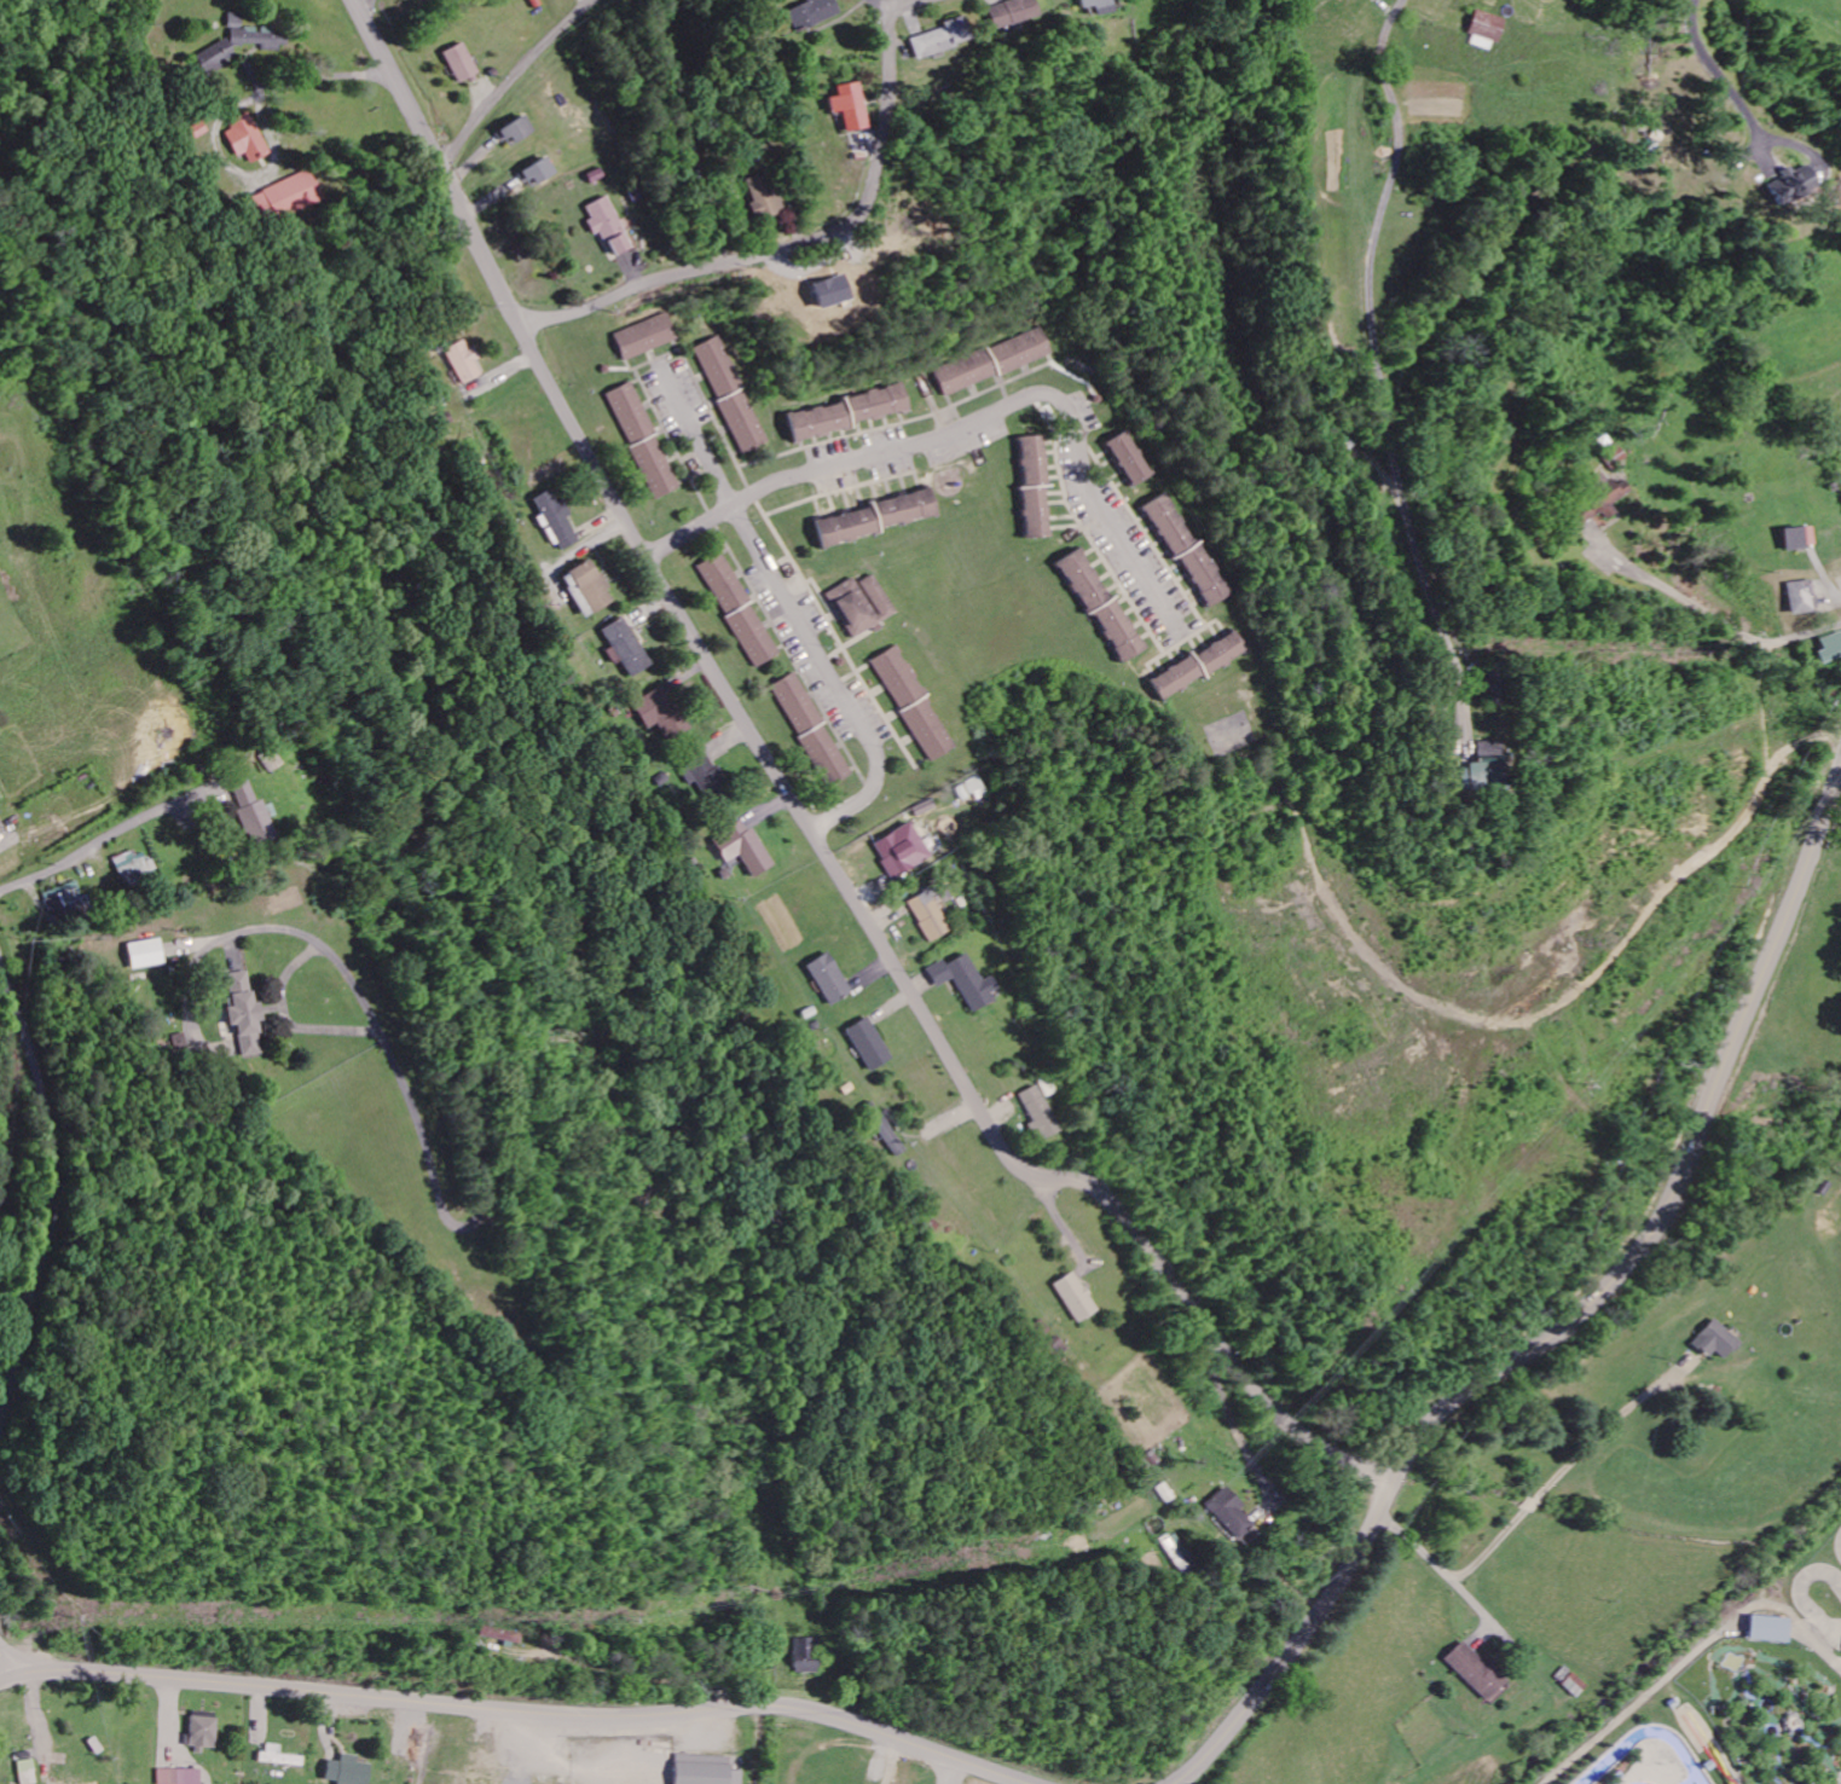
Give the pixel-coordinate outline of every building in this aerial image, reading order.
[(783,13),(790,30),(798,26),(801,31),(838,15),(832,0),(802,0),(804,4),(783,13)] [(990,30),(1034,19),(1030,0),(1009,0),(984,7),(990,30)] [(1090,7),(1092,17),(1110,14),(1107,3),(1118,1),(1117,0),(1075,0),(1078,10),(1090,7)] [(1470,47),(1496,53),(1503,19),(1475,13),(1470,36),(1473,36),(1470,47)] [(243,15),(230,15),(229,29),(243,30),(243,15)] [(907,40),(913,61),(968,44),(960,18),(940,24),(942,29),(907,40)] [(232,29),(232,46),(263,47),(263,50),(287,51),(287,39),(276,39),(276,29),(262,28),(262,30),(232,29)] [(238,63),(229,41),(194,55),(203,77),(238,63)] [(443,53),(456,85),(478,76),(465,44),(443,53)] [(867,131),(859,84),(836,87),(837,98),(827,99),(830,114),(840,113),(843,134),(867,131)] [(223,129),(237,159),(246,155),(251,165),(271,155),(253,115),(223,129)] [(507,149),(534,134),(524,117),(497,133),(507,149)] [(520,175),(530,191),(556,174),(545,158),(520,175)] [(1765,186),(1774,208),(1814,190),(1804,164),(1778,175),(1780,179),(1765,186)] [(323,202),(310,172),(252,197),(261,217),(275,211),(279,221),(323,202)] [(788,209),(779,188),(771,192),(764,175),(744,182),(753,203),(748,206),(755,223),(788,209)] [(586,208),(592,221),(588,223),(593,236),(602,233),(613,259),(632,250),(608,198),(586,208)] [(613,334),(623,361),(678,341),(668,313),(613,334)] [(1054,356),(1045,330),(936,369),(946,397),(1000,377),(1000,376),(1054,356)] [(743,454),(769,442),(723,336),(696,348),(743,454)] [(472,360),(475,360),(466,339),(442,349),(458,385),(479,376),(472,360)] [(628,444),(654,432),(631,382),(605,394),(628,444)] [(911,414),(906,388),(789,413),(795,439),(911,414)] [(1111,440),(1130,486),(1152,477),(1133,431),(1111,440)] [(1050,536),(1042,435),(1019,437),(1023,487),(1021,488),(1025,538),(1050,536)] [(680,487),(656,436),(629,449),(653,500),(680,487)] [(1579,530),(1594,518),(1601,526),(1618,512),(1612,506),(1631,490),(1624,481),(1616,487),(1604,473),(1585,488),(1591,495),(1567,515),(1579,530)] [(564,517),(568,515),(560,498),(555,501),(549,489),(532,497),(558,551),(576,542),(564,517)] [(1231,595),(1203,540),(1196,543),(1169,493),(1149,504),(1204,609),(1231,595)] [(1784,550),(1815,547),(1813,526),(1782,529),(1784,550)] [(1141,651),(1114,595),(1106,599),(1081,548),(1057,560),(1084,616),(1093,611),(1117,662),(1141,651)] [(723,615),(749,602),(724,552),(698,565),(723,615)] [(580,618),(611,603),(589,559),(558,574),(580,618)] [(827,594),(852,639),(897,614),(875,574),(860,583),(856,577),(827,594)] [(1787,583),(1788,613),(1814,612),(1813,581),(1787,583)] [(725,618),(754,668),(779,653),(750,603),(725,618)] [(597,630),(623,678),(648,665),(622,616),(597,630)] [(1822,650),(1815,652),(1819,664),(1840,656),(1840,635),(1840,632),(1818,639),(1822,650)] [(1248,653),(1237,633),(1147,678),(1158,699),(1248,653)] [(871,661),(900,710),(927,694),(898,645),(871,661)] [(851,774),(796,672),(771,686),(825,787),(851,774)] [(683,727),(660,686),(629,703),(644,730),(655,723),(664,739),(683,727)] [(901,713),(928,762),(954,748),(927,699),(901,713)] [(1475,741),(1476,760),(1466,760),(1466,775),(1463,775),(1463,786),(1500,785),(1499,741),(1475,741)] [(268,773),(282,767),(274,748),(260,754),(268,773)] [(708,752),(681,765),(699,801),(726,788),(708,752)] [(966,783),(976,803),(989,796),(979,776),(966,783)] [(232,788),(255,848),(277,839),(261,800),(257,802),(249,781),(232,788)] [(751,827),(745,830),(740,821),(708,838),(722,864),(737,856),(749,878),(772,866),(751,827)] [(873,841),(890,879),(930,861),(913,823),(873,841)] [(124,884),(150,875),(140,850),(115,859),(124,884)] [(52,913),(85,902),(79,883),(45,893),(52,913)] [(949,933),(930,891),(908,901),(927,943),(949,933)] [(131,970),(164,965),(160,939),(127,944),(131,970)] [(827,1006),(850,993),(827,952),(804,965),(827,1006)] [(981,981),(967,954),(946,965),(943,960),(926,969),(936,988),(953,979),(970,1011),(1000,995),(990,976),(981,981)] [(262,1055),(257,1022),(263,1021),(260,1003),(254,1003),(249,971),(229,974),(233,1007),(227,1008),(230,1025),(237,1024),(242,1058),(262,1055)] [(869,1072),(892,1058),(867,1017),(843,1031),(869,1072)] [(1019,1094),(1042,1141),(1060,1132),(1037,1085),(1019,1094)] [(1078,1324),(1099,1311),(1074,1272),(1053,1285),(1078,1324)] [(1715,1352),(1726,1361),(1742,1342),(1715,1319),(1693,1345),(1710,1359),(1715,1352)] [(1202,1505),(1233,1540),(1249,1525),(1235,1509),(1239,1506),(1222,1487),(1202,1505)] [(1157,1541),(1177,1576),(1192,1567),(1172,1533),(1157,1541)] [(1747,1612),(1785,1615),(1784,1639),(1746,1635),(1747,1612)] [(821,1673),(821,1639),(795,1639),(795,1674),(821,1673)] [(1445,1661),(1492,1705),(1511,1685),(1464,1641),(1445,1661)] [(1672,1695),(1677,1703),(1669,1707),(1665,1699),(1672,1695)] [(193,1751),(219,1752),(220,1719),(194,1718),(193,1751)] [(283,1756),(283,1746),(264,1745),(264,1765),(306,1767),(306,1757),(283,1756)] [(359,1763),(360,1757),(343,1755),(342,1763),(328,1761),(325,1780),(340,1782),(339,1783),(370,1783),(372,1765),(359,1763)] [(742,1772),(730,1771),(730,1758),(676,1756),(675,1783),(742,1783),(742,1772)] [(1707,1756),(1712,1763),(1704,1769),(1700,1761),(1707,1756)] [(22,1783),(38,1783),(35,1761),(19,1763),(22,1783)] [(1616,1767),(1621,1776),(1616,1778),(1611,1771),(1616,1767)] [(203,1770),(159,1771),(160,1783),(203,1783),(203,1770)]
